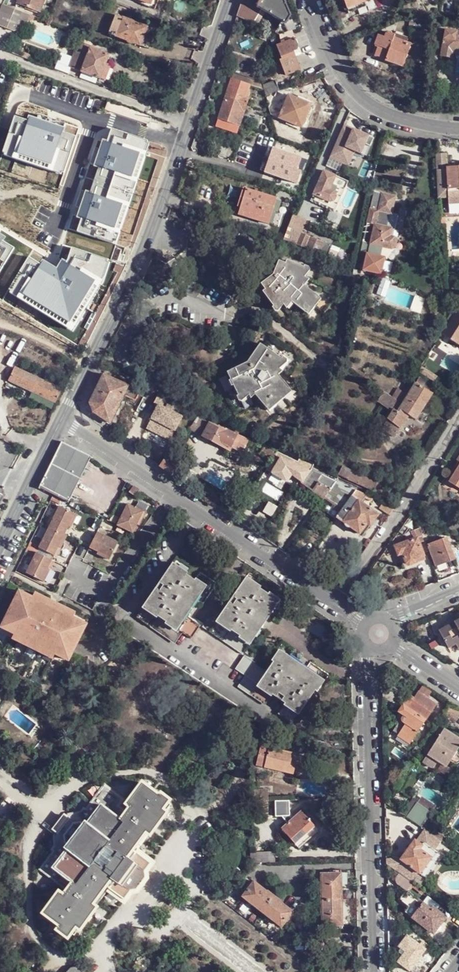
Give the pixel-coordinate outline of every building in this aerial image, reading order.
[(41,12),(46,0),(19,0),(18,3),(41,12)] [(159,0),(154,0),(152,5),(141,0),(135,0),(134,3),(155,11),(159,0)] [(291,16),(284,0),(242,0),(236,17),(253,24),(255,21),(258,23),(260,18),(257,16),(260,12),(262,7),(281,21),(286,24),(291,16)] [(369,0),(344,0),(347,9),(355,6),(357,11),(367,7),(365,2),(369,0)] [(374,0),(369,0),(365,2),(367,7),(357,11),(355,6),(347,9),(353,22),(357,17),(377,9),(374,0)] [(3,3),(0,10),(0,25),(13,30),(18,18),(26,22),(30,13),(3,3)] [(109,34),(141,47),(148,28),(118,15),(109,34)] [(280,36),(296,29),(291,16),(286,24),(281,21),(279,26),(276,34),(280,36)] [(422,28),(423,20),(411,19),(411,29),(422,30),(422,28)] [(148,28),(141,47),(150,50),(157,31),(148,28)] [(448,29),(441,55),(452,58),(454,54),(458,55),(458,32),(448,29)] [(403,67),(409,44),(392,38),(393,34),(386,32),(384,37),(378,35),(374,45),(378,47),(375,56),(386,60),(386,62),(403,67)] [(298,46),(296,39),(276,47),(280,57),(279,58),(285,76),(301,70),(294,52),(297,51),(298,49),(298,46)] [(70,67),(83,72),(91,51),(77,47),(70,67)] [(91,51),(83,72),(106,81),(110,71),(105,69),(109,57),(91,50),(91,51)] [(262,90),(261,83),(232,73),(215,126),(237,133),(249,99),(245,97),(249,86),(262,90)] [(278,92),(279,92),(275,81),(263,85),(266,96),(278,92)] [(290,97),(278,92),(277,94),(269,108),(271,115),(280,119),(290,97)] [(290,97),(280,119),(302,128),(313,105),(290,95),(290,97)] [(355,152),(366,156),(374,137),(342,124),(328,159),(349,167),(355,152)] [(243,164),(248,150),(241,147),(236,162),(243,164)] [(455,165),(447,166),(446,152),(435,153),(439,196),(449,196),(449,202),(458,202),(458,162),(455,163),(455,165)] [(345,190),(349,182),(325,172),(315,195),(331,202),(333,202),(336,200),(337,197),(337,195),(335,193),(338,187),(345,190)] [(34,217),(45,198),(22,184),(11,203),(34,217)] [(269,225),(276,200),(243,189),(236,208),(239,209),(237,215),(269,225)] [(371,208),(367,222),(376,224),(370,244),(364,243),(358,270),(375,274),(379,256),(384,257),(386,248),(391,249),(394,249),(397,247),(399,245),(399,242),(398,239),(396,237),(391,236),(393,228),(389,227),(396,196),(383,194),(379,210),(371,208)] [(333,246),(302,234),(300,240),(298,245),(328,257),(333,246)] [(290,236),(287,241),(298,245),(300,240),(290,236)] [(4,271),(14,250),(0,243),(0,270),(4,271)] [(63,336),(88,287),(77,282),(63,275),(14,250),(4,271),(0,278),(0,304),(63,336)] [(305,269),(304,268),(286,261),(285,264),(284,267),(278,264),(273,274),(264,282),(268,288),(265,290),(262,293),(273,306),(275,308),(281,303),(283,306),(284,307),(289,301),(292,303),(306,313),(318,297),(304,287),(303,285),(307,279),(305,277),(302,276),(305,269)] [(63,275),(77,282),(80,274),(74,271),(70,269),(68,270),(66,271),(64,273),(63,275)] [(77,282),(88,287),(92,280),(80,274),(77,282)] [(88,287),(63,336),(84,346),(112,289),(92,280),(88,287)] [(268,288),(264,282),(260,284),(265,290),(268,288)] [(318,297),(306,313),(309,316),(321,299),(318,297)] [(275,308),(273,306),(272,308),(275,312),(279,313),(283,306),(281,303),(275,308)] [(448,326),(442,335),(458,346),(458,308),(448,326)] [(11,352),(11,334),(0,333),(0,351),(11,352)] [(283,360),(281,359),(260,344),(247,362),(226,373),(238,396),(239,399),(247,393),(249,397),(251,398),(255,395),(267,408),(290,389),(279,376),(276,373),(280,370),(277,368),(283,360)] [(283,357),(281,359),(283,360),(277,368),(280,370),(286,364),(287,361),(286,359),(283,357)] [(9,380),(55,404),(61,390),(15,367),(9,380)] [(136,401),(141,389),(129,384),(128,386),(103,374),(89,402),(91,411),(110,424),(124,396),(136,401)] [(416,420),(438,386),(423,376),(415,388),(411,385),(383,428),(395,437),(409,416),(416,420)] [(292,392),(290,389),(267,408),(269,412),(292,392)] [(391,412),(398,402),(384,392),(378,402),(391,412)] [(242,402),(249,397),(247,393),(239,399),(238,396),(236,397),(237,399),(238,401),(240,402),(242,402)] [(173,433),(184,409),(159,397),(148,422),(173,433)] [(197,414),(187,430),(230,450),(238,434),(197,414)] [(62,441),(40,486),(55,494),(69,501),(91,457),(62,441)] [(274,459),(278,452),(264,446),(259,453),(274,459)] [(291,459),(278,452),(274,459),(273,460),(266,470),(276,476),(280,470),(283,472),(291,459)] [(159,466),(174,477),(180,468),(166,457),(159,466)] [(302,458),(301,461),(300,463),(311,468),(312,466),(313,463),(302,458)] [(311,468),(300,463),(298,462),(291,472),(303,479),(311,468)] [(343,467),(339,475),(371,490),(374,492),(378,483),(343,467)] [(311,468),(303,479),(301,483),(323,499),(336,480),(311,468)] [(457,473),(450,484),(458,490),(458,470),(457,473)] [(371,490),(339,475),(337,477),(369,493),(371,490)] [(368,495),(369,493),(337,477),(336,480),(357,490),(368,495)] [(352,497),(357,490),(336,480),(323,499),(341,512),(352,497)] [(137,497),(140,490),(133,486),(130,493),(137,497)] [(362,504),(368,495),(357,490),(352,497),(359,502),(362,504)] [(344,523),(359,502),(352,497),(341,512),(337,518),(344,523)] [(132,505),(120,526),(135,534),(140,525),(142,522),(144,523),(153,507),(143,501),(138,509),(132,505)] [(379,516),(362,504),(359,502),(344,523),(360,535),(368,524),(371,527),(379,516)] [(391,515),(396,509),(385,504),(382,509),(391,515)] [(61,507),(51,527),(66,535),(70,526),(72,522),(75,523),(79,515),(61,507)] [(66,535),(51,527),(41,547),(56,555),(60,549),(63,550),(69,537),(66,535)] [(424,537),(420,528),(412,531),(415,540),(418,539),(424,537)] [(121,542),(99,531),(92,546),(105,552),(103,556),(111,560),(121,542)] [(455,560),(447,538),(429,544),(436,567),(455,560)] [(418,539),(415,540),(395,546),(398,555),(402,554),(405,564),(409,565),(416,563),(417,561),(417,559),(424,557),(418,539)] [(92,546),(89,550),(103,556),(105,552),(92,546)] [(54,561),(39,553),(28,575),(48,585),(53,574),(48,572),(54,561)] [(53,574),(59,563),(54,561),(48,572),(53,574)] [(173,565),(144,607),(176,628),(181,621),(179,620),(186,611),(197,594),(198,595),(204,587),(173,565)] [(247,579),(218,619),(249,641),(255,633),(253,632),(271,607),(273,608),(278,600),(247,579)] [(41,601),(43,596),(37,593),(35,598),(41,601)] [(82,627),(85,622),(76,617),(51,606),(54,601),(43,596),(41,601),(35,598),(27,594),(24,600),(19,597),(6,624),(19,630),(17,634),(31,641),(43,647),(57,654),(60,649),(74,656),(79,645),(80,644),(87,630),(82,627)] [(51,606),(76,617),(78,612),(63,605),(54,601),(51,606)] [(176,628),(144,607),(137,618),(175,645),(183,633),(176,628)] [(176,628),(183,633),(192,640),(201,626),(189,618),(191,615),(186,611),(179,620),(181,621),(176,628)] [(249,641),(218,619),(212,615),(203,628),(242,654),(250,642),(249,641)] [(458,642),(458,620),(440,631),(449,647),(457,643),(458,642)] [(19,630),(6,624),(4,629),(17,634),(19,630)] [(31,641),(17,634),(15,638),(29,645),(31,641)] [(279,650),(325,680),(328,675),(282,645),(279,650)] [(57,654),(43,647),(41,652),(55,658),(57,654)] [(57,654),(71,661),(74,657),(74,656),(60,649),(57,654)] [(280,653),(268,670),(260,683),(270,689),(269,690),(293,706),(294,705),(303,711),(322,682),(315,677),(314,678),(287,661),(288,659),(280,653)] [(236,668),(247,676),(259,683),(260,683),(268,670),(245,655),(236,668)] [(259,683),(247,676),(239,687),(294,724),(303,711),(294,705),(293,706),(269,690),(270,689),(260,683),(259,683)] [(398,736),(404,740),(410,743),(435,703),(419,692),(415,699),(409,708),(404,705),(399,712),(405,716),(405,717),(404,718),(404,719),(403,720),(403,721),(403,722),(404,723),(405,725),(402,730),(398,736)] [(410,696),(404,705),(409,708),(415,699),(410,696)] [(401,746),(404,740),(398,736),(402,730),(396,726),(389,738),(401,746)] [(439,737),(430,750),(424,761),(425,761),(425,762),(425,763),(425,764),(426,765),(428,766),(429,767),(430,767),(431,768),(433,767),(434,767),(436,766),(437,765),(438,764),(438,763),(438,762),(447,767),(450,762),(451,763),(452,764),(453,765),(454,766),(455,766),(457,766),(458,766),(458,738),(444,729),(443,731),(438,728),(435,734),(439,737)] [(292,774),(295,763),(297,755),(261,744),(255,763),(274,769),(271,779),(285,783),(288,773),(292,774)] [(60,892),(45,912),(61,926),(58,929),(68,937),(71,932),(75,935),(110,889),(124,899),(130,890),(136,890),(146,876),(145,870),(151,862),(137,851),(171,805),(167,801),(169,799),(161,794),(160,796),(143,783),(128,804),(131,806),(127,812),(119,806),(124,799),(104,784),(86,809),(84,807),(80,812),(68,814),(66,817),(65,816),(55,830),(56,831),(54,833),(55,847),(52,850),(54,852),(41,870),(68,890),(64,894),(60,892)] [(417,803),(408,817),(422,827),(432,813),(417,803)] [(4,817),(11,823),(20,812),(13,806),(4,817)] [(282,828),(295,843),(315,827),(302,812),(282,828)] [(315,827),(295,843),(299,849),(320,832),(315,827)] [(387,856),(386,865),(399,874),(413,884),(420,874),(436,852),(443,842),(427,831),(424,829),(418,838),(417,837),(400,858),(387,856)] [(251,852),(251,862),(272,862),(271,852),(251,852)] [(436,852),(420,874),(422,876),(439,854),(436,852)] [(324,925),(335,924),(335,915),(342,915),(341,882),(334,882),(334,874),(322,874),(324,925)] [(413,884),(399,874),(396,878),(396,884),(408,892),(409,892),(415,885),(413,884)] [(283,901),(268,889),(256,879),(248,887),(255,893),(250,899),(275,919),(279,914),(287,920),(294,911),(283,901)] [(269,888),(268,889),(283,901),(284,900),(269,888)] [(408,892),(402,900),(409,906),(405,911),(431,931),(443,917),(416,896),(416,897),(409,892),(408,892)] [(279,914),(275,919),(282,925),(287,920),(279,914)] [(400,946),(406,950),(414,940),(417,937),(411,931),(400,946)] [(414,940),(406,950),(397,961),(409,971),(414,965),(421,956),(421,955),(426,949),(414,940)] [(137,971),(153,971),(154,970),(145,963),(137,971)]
